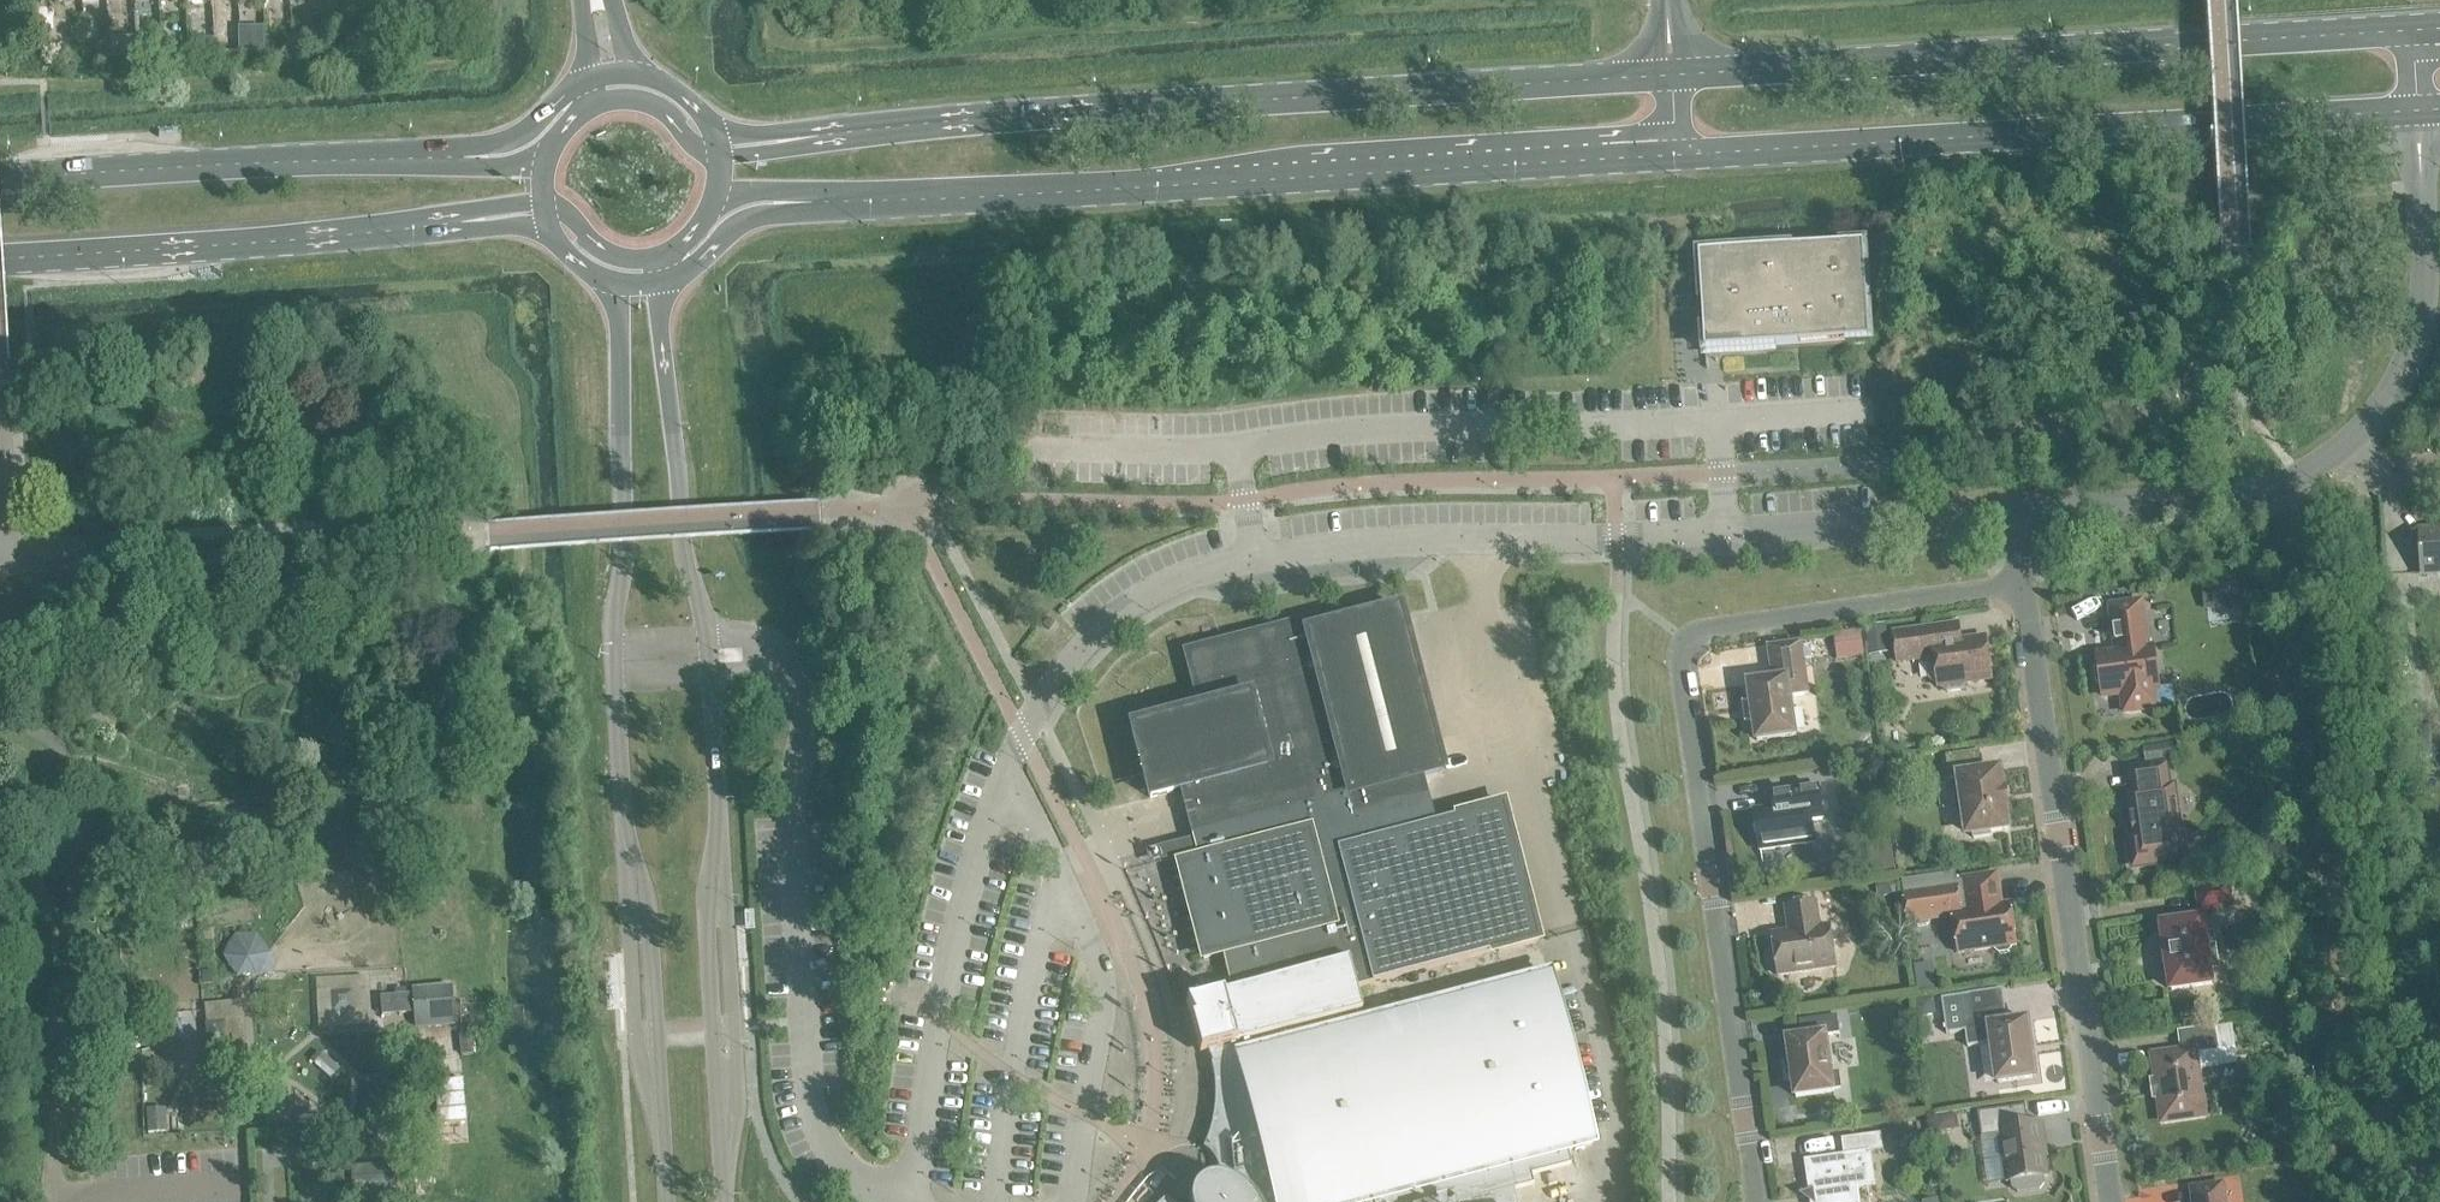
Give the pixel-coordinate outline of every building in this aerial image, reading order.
[(263,28),(238,28),(238,46),(238,48),(238,52),(263,52),(263,47),(263,45),(263,28)] [(134,38),(124,38),(124,53),(125,58),(135,58),(135,53),(134,38)] [(153,41),(137,42),(137,52),(137,56),(153,55),(153,51),(153,41)] [(100,44),(94,50),(95,55),(95,57),(108,57),(108,54),(107,44),(100,44)] [(1720,328),(1721,328),(1724,328),(1725,342),(1737,341),(1738,347),(1886,338),(1881,242),(1715,252),(1720,328)] [(2439,572),(2439,526),(2434,527),(2434,531),(2421,532),(2423,573),(2439,572)] [(2237,581),(2203,585),(2205,600),(2224,597),(2226,606),(2240,604),(2237,581)] [(2153,649),(2148,649),(2142,602),(2109,606),(2114,645),(2117,644),(2119,654),(2097,657),(2098,668),(2094,671),(2096,684),(2101,686),(2102,697),(2121,694),(2124,713),(2155,709),(2149,673),(2156,672),(2153,649)] [(1224,952),(1234,989),(1347,960),(1354,987),(1538,940),(1502,803),(1430,822),(1418,777),(1441,771),(1398,608),(1317,629),(1314,620),(1186,653),(1200,709),(1130,727),(1149,798),(1182,789),(1192,830),(1200,858),(1177,864),(1201,958),(1224,952)] [(1885,624),(1866,626),(1870,655),(1889,653),(1885,624)] [(1860,629),(1833,633),(1836,655),(1841,655),(1841,659),(1864,656),(1860,629)] [(1985,639),(1934,646),(1932,629),(1893,634),(1897,662),(1927,658),(1930,679),(1947,693),(1966,690),(1965,683),(1991,679),(1985,639)] [(1751,703),(1744,704),(1747,723),(1754,722),(1757,741),(1795,736),(1789,696),(1808,694),(1803,659),(1801,643),(1768,647),(1770,664),(1773,681),(1749,684),(1751,703)] [(2143,748),(2145,763),(2174,759),(2172,745),(2143,748)] [(1990,831),(2007,829),(2004,808),(2002,808),(2000,793),(2002,793),(1999,772),(1982,774),(1979,751),(1945,756),(1949,780),(1960,779),(1962,797),(1955,798),(1957,815),(1965,814),(1968,834),(1972,834),(1973,838),(1990,836),(1990,831)] [(2128,808),(2131,808),(2132,818),(2129,818),(2132,837),(2129,842),(2132,865),(2136,868),(2152,866),(2155,861),(2179,858),(2176,837),(2181,837),(2174,787),(2169,788),(2167,767),(2127,771),(2130,793),(2126,793),(2128,808)] [(1779,792),(1781,805),(1778,805),(1775,809),(1755,812),(1760,850),(1814,843),(1811,821),(1822,820),(1817,786),(1779,792)] [(1996,875),(1962,880),(1962,881),(1956,882),(1955,874),(1902,881),(1908,922),(1913,921),(1913,924),(1918,927),(1927,926),(1930,921),(1930,919),(1952,915),(1958,953),(1994,948),(1994,951),(1999,954),(2008,953),(2012,948),(2011,946),(2016,945),(2010,905),(1999,906),(1997,896),(1999,895),(1996,875)] [(2197,890),(2200,912),(2231,908),(2227,886),(2197,890)] [(1790,932),(1772,934),(1778,976),(1836,968),(1830,926),(1820,927),(1816,903),(1785,907),(1787,924),(1789,924),(1790,932)] [(2162,926),(2165,954),(2171,990),(2211,985),(2202,920),(2162,926)] [(239,975),(259,973),(265,964),(266,963),(269,956),(270,952),(264,941),(257,932),(237,934),(229,943),(224,955),(230,966),(239,975)] [(1234,989),(1185,1002),(1193,1019),(1200,1034),(1207,1052),(1211,1063),(1210,1064),(1212,1072),(1213,1084),(1214,1096),(1213,1108),(1212,1118),(1209,1129),(1205,1140),(1202,1149),(1206,1152),(1211,1156),(1214,1161),(1216,1167),(1217,1173),(1217,1180),(1215,1193),(1218,1197),(1213,1201),(1516,1201),(1513,1189),(1532,1184),(1530,1175),(1570,1165),(1567,1151),(1591,1144),(1547,974),(1363,1022),(1354,987),(1347,960),(1234,989)] [(1932,963),(1914,966),(1917,993),(1935,991),(1932,963)] [(416,991),(418,1015),(454,1012),(452,988),(416,991)] [(329,992),(330,1013),(350,1012),(349,991),(329,992)] [(1971,1012),(1963,1013),(1967,1047),(1991,1044),(1997,1083),(2035,1078),(2027,1021),(2003,1024),(1998,991),(1969,995),(1971,1012)] [(1934,999),(1917,1001),(1918,1018),(1930,1017),(1935,1011),(1934,999)] [(1787,1040),(1795,1097),(1833,1092),(1833,1089),(1840,1088),(1838,1074),(1831,1075),(1825,1036),(1840,1034),(1837,1016),(1799,1022),(1801,1038),(1787,1040)] [(208,1023),(208,1045),(228,1044),(227,1022),(208,1023)] [(2153,1057),(2162,1121),(2203,1116),(2194,1053),(2218,1050),(2215,1028),(2179,1033),(2182,1053),(2153,1057)] [(461,1041),(462,1054),(474,1053),(473,1040),(461,1041)] [(314,1063),(330,1079),(331,1079),(339,1071),(322,1055),(314,1063)] [(462,1080),(433,1082),(437,1126),(466,1124),(462,1080)] [(2025,1106),(1978,1113),(1982,1139),(2000,1136),(2007,1182),(2018,1181),(2023,1184),(2033,1183),(2036,1178),(2047,1176),(2044,1154),(2042,1155),(2041,1146),(2045,1146),(2042,1124),(2028,1126),(2025,1106)] [(165,1109),(146,1110),(147,1134),(166,1133),(165,1109)] [(1957,1114),(1933,1117),(1935,1133),(1954,1130),(1959,1124),(1957,1114)] [(1907,1122),(1888,1124),(1889,1137),(1909,1135),(1907,1122)] [(1804,1161),(1809,1195),(1813,1195),(1814,1201),(1813,1201),(1858,1201),(1856,1188),(1875,1186),(1871,1152),(1883,1150),(1881,1134),(1841,1140),(1844,1155),(1804,1161)] [(351,1201),(360,1201),(396,1200),(394,1165),(349,1168),(351,1201)] [(332,1174),(333,1196),(347,1195),(345,1173),(332,1174)] [(422,1178),(413,1179),(415,1197),(424,1196),(422,1178)] [(2222,1185),(2192,1190),(2193,1201),(2224,1201),(2222,1185)]
